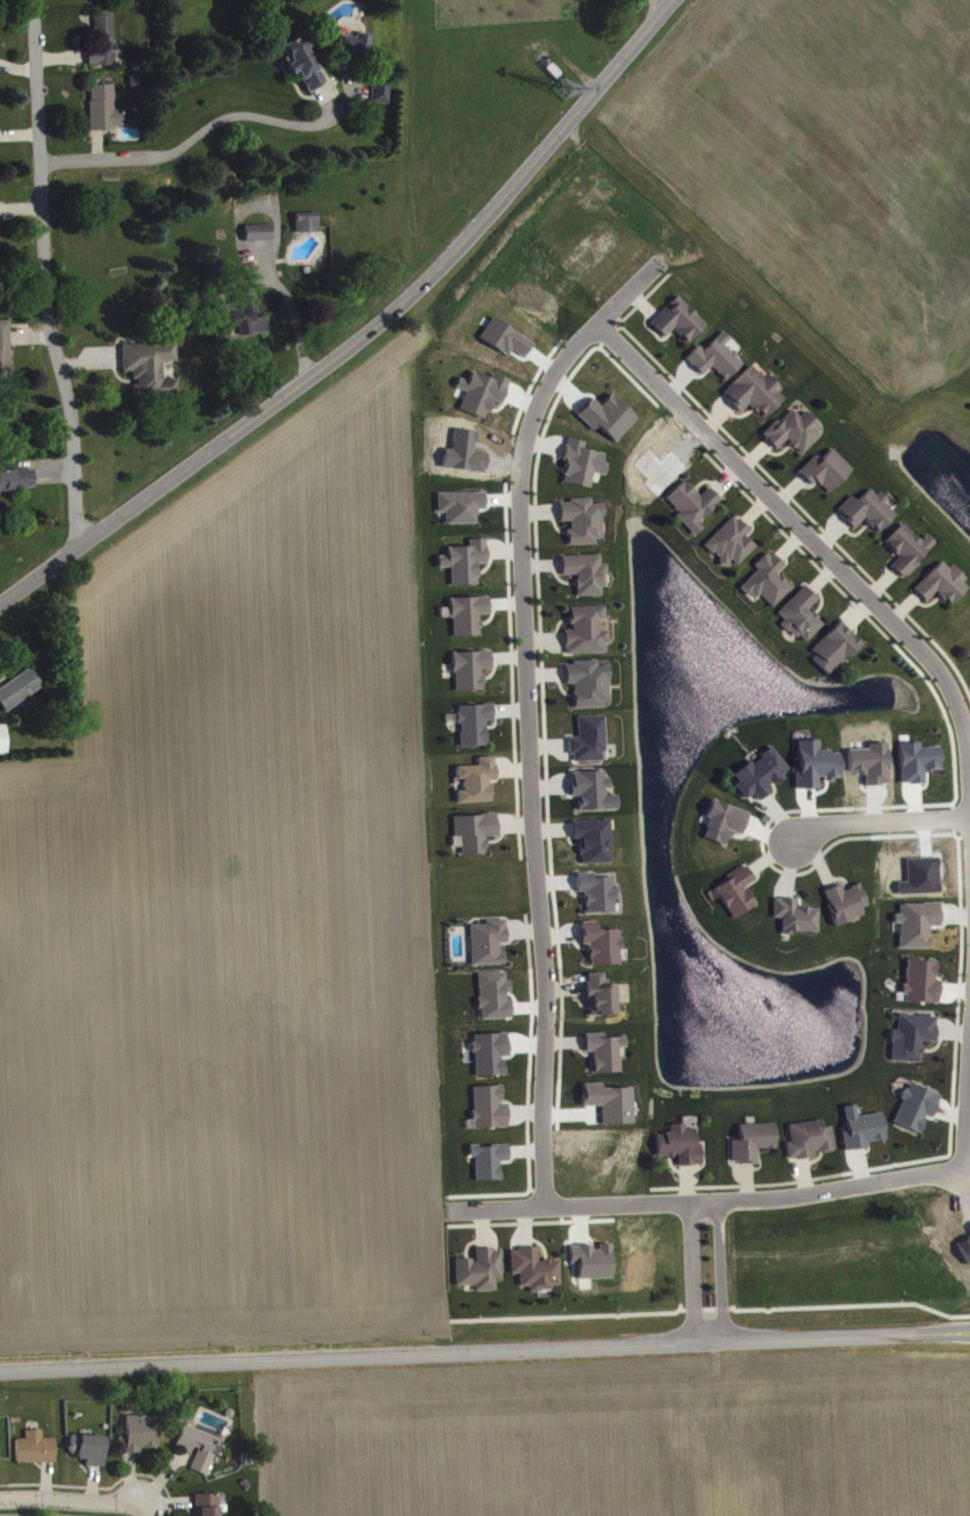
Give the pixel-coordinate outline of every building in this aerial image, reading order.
[(116,20),(97,20),(98,54),(90,54),(91,71),(118,71),(117,60),(125,60),(125,50),(117,50),(116,20)] [(328,88),(309,52),(313,50),(307,37),(282,51),(296,77),(299,76),(310,97),(328,88)] [(374,40),(359,38),(359,41),(342,40),(340,59),(372,62),(374,40)] [(373,108),(391,108),(392,84),(374,84),(373,108)] [(93,136),(118,135),(117,130),(126,130),(126,114),(117,115),(116,89),(92,90),(93,136)] [(320,218),(297,218),(298,238),(321,237),(320,218)] [(247,246),(274,246),(273,229),(247,230),(247,246)] [(673,293),(665,301),(668,304),(664,308),(661,305),(653,313),(646,321),(659,334),(669,324),(684,339),(702,321),(673,293)] [(270,338),(268,321),(257,322),(254,294),(240,295),(243,316),(230,318),(232,331),(237,331),(239,341),(270,338)] [(508,360),(512,355),(525,363),(534,348),(494,322),(481,343),(508,360)] [(14,378),(12,325),(0,326),(0,379),(14,378)] [(694,343),(681,355),(691,365),(697,372),(707,363),(721,377),(738,361),(731,354),(733,352),(727,346),(725,348),(719,342),(726,335),(719,328),(699,348),(694,343)] [(124,349),(125,376),(134,376),(135,387),(135,402),(180,400),(179,384),(165,384),(164,367),(179,366),(178,347),(124,349)] [(747,362),(720,389),(726,395),(723,398),(729,404),(735,410),(743,402),(752,410),(755,408),(760,414),(779,395),(774,390),(777,386),(762,371),(759,374),(747,362)] [(511,385),(495,379),(493,384),(473,376),(469,386),(461,384),(455,401),(464,404),(461,415),(486,424),(493,405),(503,408),(511,385)] [(638,423),(612,398),(601,411),(592,403),(577,419),(596,436),(599,432),(616,447),(638,423)] [(759,431),(761,433),(760,435),(765,440),(771,446),(782,435),(786,439),(784,440),(790,446),(792,444),(798,450),(816,432),(810,426),(815,422),(801,408),(795,413),(789,407),(781,414),(778,412),(759,431)] [(564,435),(560,449),(559,457),(562,458),(559,471),(561,471),(559,479),(585,485),(588,469),(601,472),(604,461),(598,459),(600,451),(579,446),(581,439),(564,435)] [(815,450),(795,469),(800,476),(807,482),(811,478),(815,483),(816,481),(824,490),(848,467),(828,446),(819,454),(815,450)] [(35,494),(35,475),(0,476),(0,495),(35,494)] [(705,485),(696,493),(681,477),(662,496),(675,509),(671,513),(691,533),(699,525),(693,519),(716,496),(710,490),(705,485)] [(847,493),(834,506),(840,512),(837,514),(843,519),(849,526),(861,514),(864,517),(862,519),(868,525),(869,523),(875,529),(892,512),(880,500),(883,496),(876,489),(873,492),(866,485),(853,499),(847,493)] [(556,501),(556,509),(556,518),(567,518),(567,527),(563,527),(563,534),(564,534),(564,542),(591,541),(591,536),(599,535),(598,512),(600,512),(600,501),(587,501),(586,496),(566,496),(566,500),(556,501)] [(439,517),(447,517),(447,529),(478,529),(478,514),(486,514),(486,497),(439,498),(439,517)] [(715,555),(715,563),(725,564),(725,558),(727,556),(733,562),(751,543),(741,533),(747,527),(740,521),(734,515),(732,518),(728,514),(700,543),(707,550),(709,549),(715,555)] [(887,564),(897,554),(882,539),(900,521),(917,538),(923,532),(931,540),(913,559),(916,562),(904,573),(902,571),(899,575),(892,569),(887,564)] [(444,545),(445,564),(447,564),(448,583),(473,582),(472,575),(475,575),(475,568),(473,568),(472,561),(483,560),(482,536),(462,536),(462,544),(444,545)] [(769,551),(766,553),(763,550),(751,563),(755,566),(739,582),(752,594),(755,591),(768,604),(787,585),(773,570),(781,563),(775,556),(769,551)] [(558,553),(558,563),(558,572),(573,572),(573,578),(572,578),(572,584),(573,584),(573,593),(597,592),(597,583),(602,583),(601,572),(603,572),(603,561),(596,562),(596,552),(558,553)] [(938,559),(910,587),(915,592),(922,598),(932,588),(935,590),(934,591),(940,598),(941,597),(947,602),(964,585),(959,579),(963,576),(949,562),(945,566),(938,559)] [(801,583),(774,610),(781,617),(776,621),(784,629),(785,627),(792,635),(795,632),(802,639),(819,622),(813,616),(814,615),(809,609),(808,610),(804,607),(815,596),(808,590),(801,583)] [(446,595),(447,615),(449,615),(450,634),(476,633),(475,625),(477,625),(477,618),(475,618),(475,611),(486,611),(485,602),(485,594),(446,595)] [(567,604),(567,613),(565,614),(566,621),(568,621),(569,627),(561,627),(561,636),(561,644),(563,644),(563,651),(602,649),(601,640),(605,640),(604,627),(596,627),(595,617),(602,617),(601,603),(567,604)] [(837,618),(809,646),(813,651),(809,656),(825,672),(845,652),(847,654),(860,641),(844,626),(837,618)] [(448,650),(449,669),(451,669),(452,688),(478,687),(477,666),(488,666),(487,657),(487,648),(448,650)] [(562,663),(562,672),(562,682),(570,681),(571,705),(598,704),(598,698),(605,698),(605,675),(606,675),(606,663),(594,664),(594,658),(570,658),(570,662),(562,663)] [(31,672),(0,694),(0,707),(7,717),(44,691),(31,672)] [(455,703),(455,710),(453,710),(454,721),(457,721),(458,729),(456,729),(457,744),(484,743),(483,718),(491,718),(490,710),(490,701),(455,703)] [(574,714),(575,734),(565,735),(565,743),(566,752),(570,751),(570,759),(598,758),(598,750),(602,750),(600,712),(574,714)] [(7,730),(0,730),(0,760),(8,759),(7,730)] [(767,743),(756,752),(758,755),(749,762),(746,758),(730,772),(735,779),(731,783),(742,796),(749,790),(755,798),(760,794),(767,789),(763,784),(770,778),(773,782),(781,775),(777,771),(785,765),(767,743)] [(821,794),(821,785),(842,784),(841,758),(832,758),(832,755),(820,755),(820,746),(799,746),(800,777),(796,777),(797,795),(821,794)] [(453,764),(453,775),(460,775),(460,788),(455,788),(455,801),(488,800),(487,781),(484,781),(484,778),(492,778),(492,763),(490,763),(490,754),(475,755),(475,764),(453,764)] [(568,770),(569,777),(567,777),(567,784),(567,794),(576,793),(576,808),(615,806),(614,792),(602,793),(601,785),(606,785),(605,775),(601,775),(600,768),(568,770)] [(727,850),(732,836),(743,840),(750,817),(716,805),(703,843),(727,850)] [(451,814),(451,833),(457,833),(457,852),(482,851),(482,844),(484,844),(483,836),(482,836),(482,834),(495,833),(495,823),(494,817),(493,817),(493,811),(479,811),(479,813),(451,814)] [(583,869),(614,868),(612,825),(574,826),(574,844),(582,843),(583,869)] [(750,877),(738,884),(740,887),(742,885),(746,890),(744,891),(751,901),(730,915),(710,886),(724,877),(721,873),(736,863),(738,866),(741,863),(746,870),(750,877)] [(617,917),(616,882),(595,883),(595,878),(579,878),(579,897),(586,896),(587,918),(617,917)] [(820,888),(826,902),(824,902),(828,912),(826,913),(831,924),(859,912),(856,906),(863,902),(854,881),(846,884),(846,886),(839,889),(835,881),(827,885),(820,888)] [(769,896),(769,914),(777,915),(777,932),(787,932),(787,929),(813,929),(814,906),(807,906),(807,905),(797,905),(797,903),(792,903),(792,896),(784,896),(769,896)] [(466,922),(468,963),(502,961),(501,951),(496,951),(496,939),(504,939),(504,932),(503,924),(502,924),(502,917),(482,917),(483,922),(466,922)] [(578,919),(578,931),(578,941),(584,941),(585,955),(587,955),(587,963),(616,962),(616,947),(618,947),(618,935),(615,935),(615,926),(593,927),(593,919),(578,919)] [(903,956),(902,982),(898,981),(898,991),(901,992),(901,999),(932,1000),(933,995),(935,995),(935,986),(935,978),(930,978),(930,968),(932,968),(933,959),(921,959),(921,957),(903,956)] [(585,971),(585,980),(582,980),(582,986),(582,996),(586,996),(587,1014),(613,1013),(612,982),(601,982),(601,971),(585,971)] [(479,978),(480,1014),(483,1014),(483,1025),(512,1024),(511,997),(512,996),(512,986),(508,986),(508,977),(479,978)] [(895,1012),(894,1028),(887,1027),(886,1038),(888,1038),(887,1059),(915,1060),(916,1052),(917,1052),(918,1045),(916,1045),(916,1038),(932,1039),(932,1031),(933,1023),(931,1023),(932,1014),(895,1012)] [(582,1031),(582,1040),(582,1049),(590,1049),(591,1070),(617,1069),(617,1053),(615,1053),(615,1045),(623,1044),(622,1034),(601,1035),(601,1030),(582,1031)] [(478,1081),(506,1081),(506,1062),(510,1062),(509,1039),(474,1039),(475,1057),(477,1057),(478,1081)] [(901,1086),(896,1096),(899,1097),(889,1119),(916,1131),(919,1123),(918,1122),(921,1115),(920,1115),(921,1112),(927,1115),(934,1100),(932,1099),(935,1093),(906,1080),(903,1087),(901,1086)] [(469,1084),(470,1108),(468,1108),(469,1117),(471,1117),(471,1125),(504,1124),(504,1113),(504,1101),(496,1101),(496,1099),(499,1099),(498,1083),(469,1084)] [(846,1111),(849,1136),(844,1137),(846,1156),(870,1153),(869,1147),(887,1145),(883,1117),(859,1120),(857,1110),(846,1111)] [(787,1140),(781,1141),(784,1156),(792,1155),(793,1158),(800,1156),(808,1155),(807,1149),(812,1148),(812,1149),(831,1146),(827,1124),(818,1125),(817,1117),(784,1122),(787,1140)] [(727,1138),(728,1159),(737,1158),(737,1162),(745,1161),(754,1161),(753,1145),(762,1145),(762,1146),(771,1146),(771,1121),(735,1122),(736,1137),(727,1138)] [(653,1132),(653,1153),(663,1153),(663,1155),(670,1154),(670,1152),(674,1152),(674,1164),(683,1163),(690,1163),(690,1162),(697,1161),(697,1141),(691,1141),(691,1126),(682,1126),(682,1122),(666,1122),(667,1129),(661,1129),(661,1132),(653,1132)] [(477,1186),(502,1185),(502,1167),(510,1167),(510,1150),(470,1152),(471,1168),(476,1168),(477,1186)] [(507,1249),(508,1271),(516,1271),(517,1284),(526,1284),(526,1290),(536,1290),(536,1288),(547,1287),(547,1283),(556,1282),(555,1258),(547,1259),(547,1257),(539,1258),(540,1260),(534,1260),(533,1245),(523,1245),(515,1245),(515,1248),(507,1249)] [(452,1257),(453,1283),(471,1283),(472,1289),(492,1288),(492,1277),(499,1277),(497,1248),(489,1249),(489,1246),(480,1246),(472,1247),(472,1260),(468,1260),(467,1256),(452,1257)] [(613,1249),(600,1249),(600,1251),(571,1252),(571,1269),(580,1268),(580,1284),(614,1283),(613,1249)] [(128,1458),(142,1458),(142,1454),(159,1454),(159,1421),(127,1421),(128,1458)] [(219,1443),(185,1430),(176,1452),(197,1459),(191,1474),(209,1481),(220,1452),(216,1451),(219,1443)] [(18,1445),(18,1468),(58,1468),(57,1444),(44,1444),(44,1435),(27,1436),(27,1445),(18,1445)] [(107,1442),(74,1440),(73,1459),(80,1460),(80,1464),(87,1465),(87,1471),(105,1472),(107,1442)] [(196,1499),(197,1515),(221,1515),(221,1499),(196,1499)]
